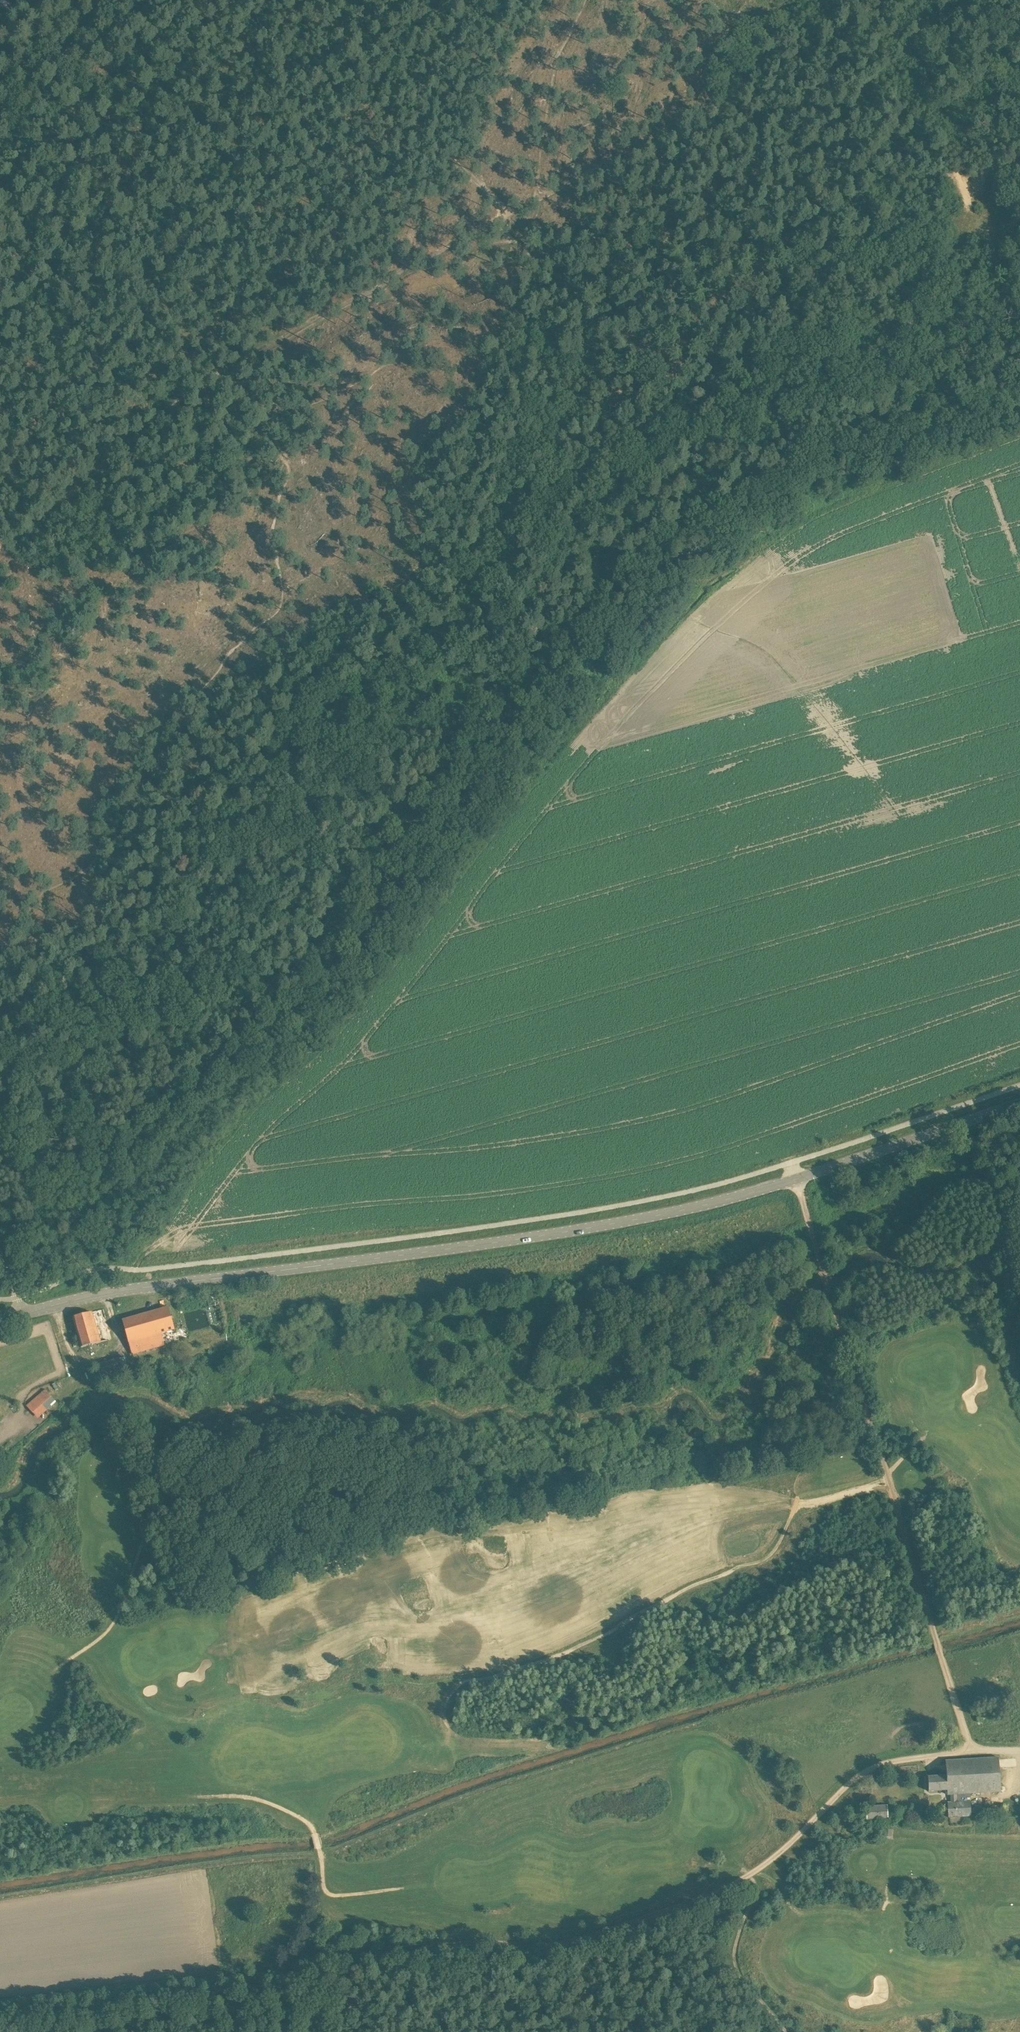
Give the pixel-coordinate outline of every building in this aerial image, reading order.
[(161,1332),(174,1329),(168,1307),(123,1320),(132,1354),(164,1344),(161,1332)] [(111,1340),(104,1309),(73,1317),(80,1347),(111,1340)] [(31,1412),(50,1396),(45,1389),(25,1405),(31,1412)] [(998,1719),(980,1723),(982,1734),(1000,1730),(998,1719)] [(928,1776),(929,1791),(948,1790),(948,1794),(951,1794),(952,1801),(948,1801),(949,1816),(972,1815),(971,1800),(957,1801),(957,1793),(1001,1791),(999,1757),(946,1760),(947,1775),(928,1776)] [(866,1806),(867,1811),(867,1820),(888,1818),(887,1805),(866,1806)]
